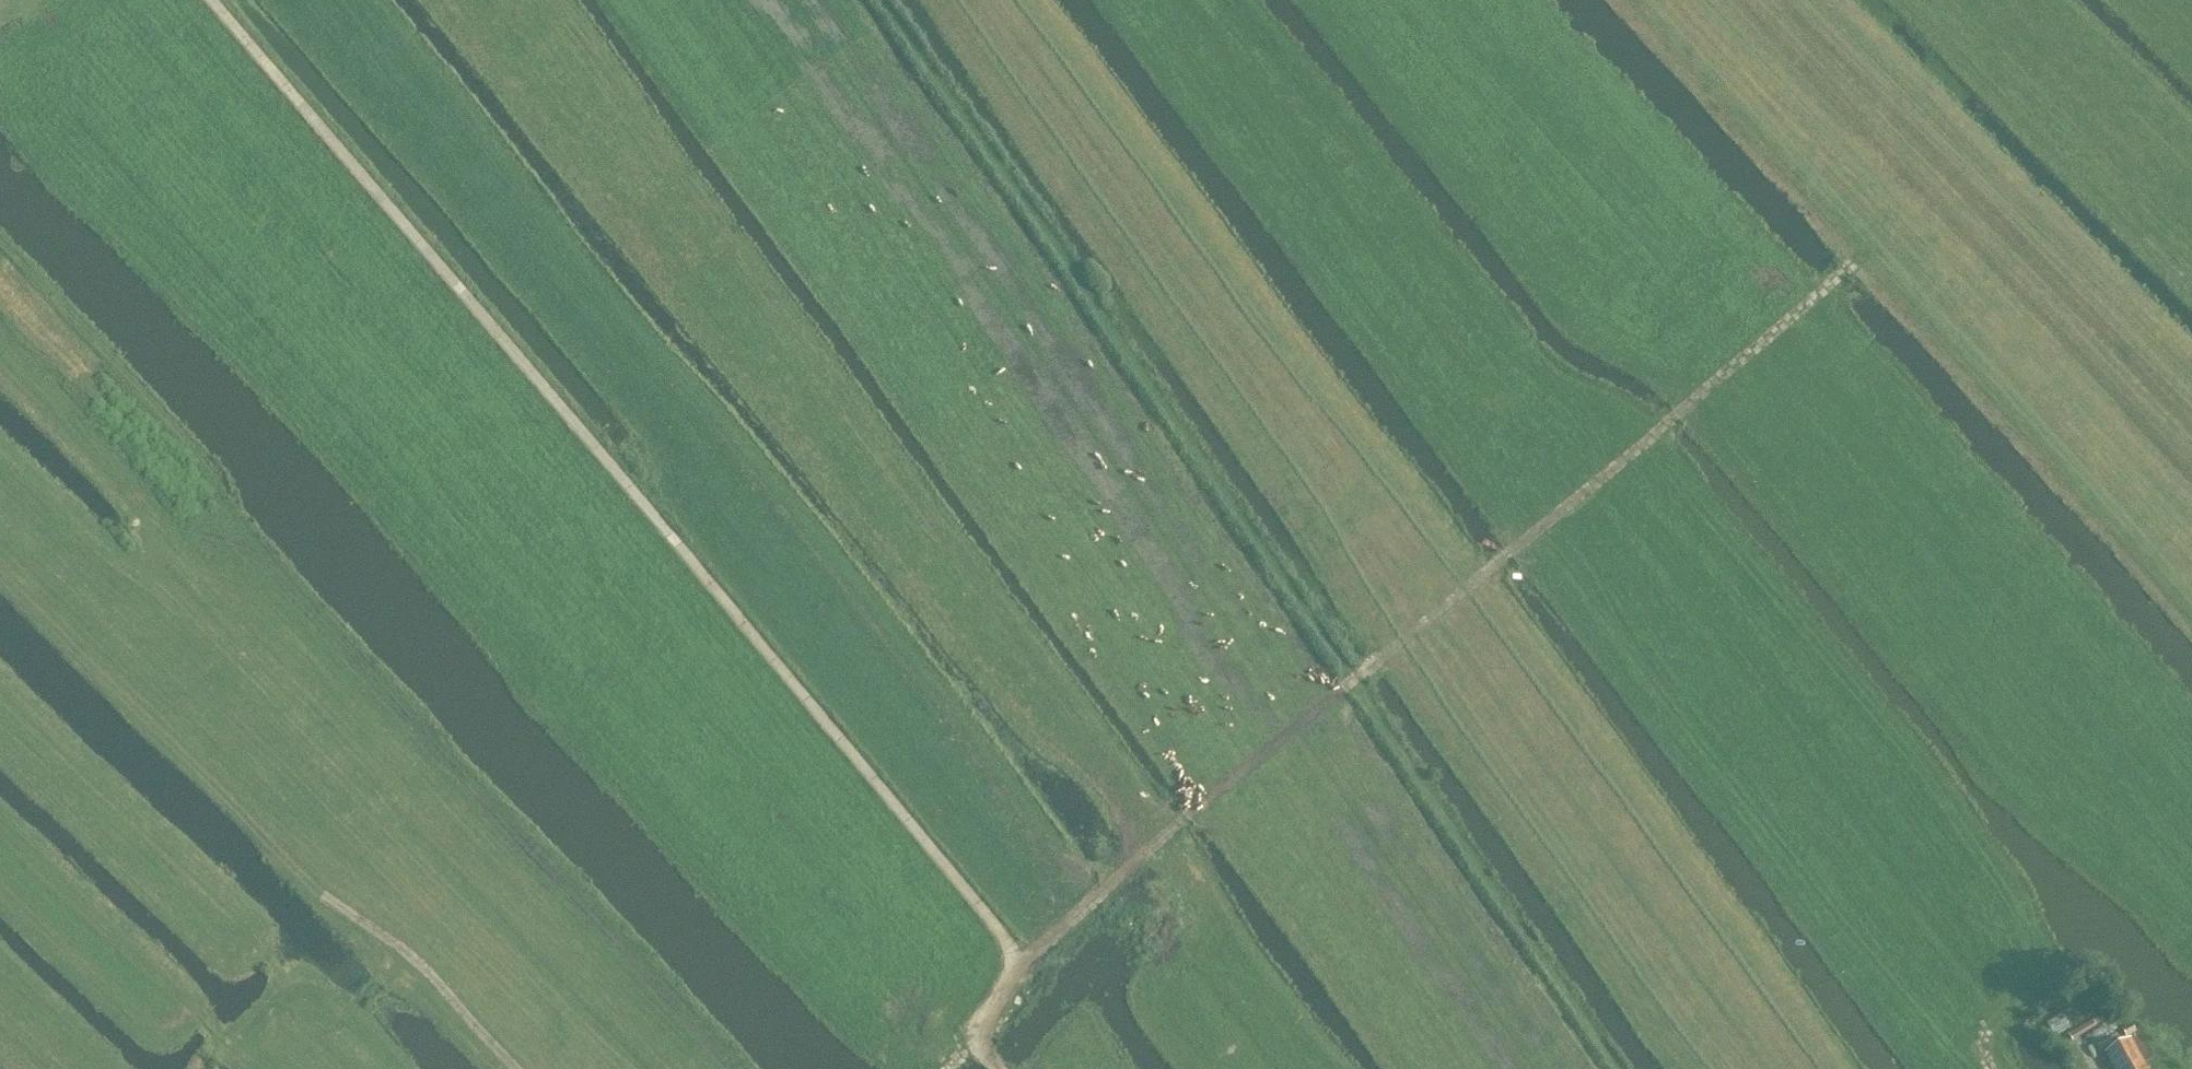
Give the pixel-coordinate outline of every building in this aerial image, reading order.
[(2108,1056),(2115,1068),(2145,1068),(2131,1043),(2108,1056)]
